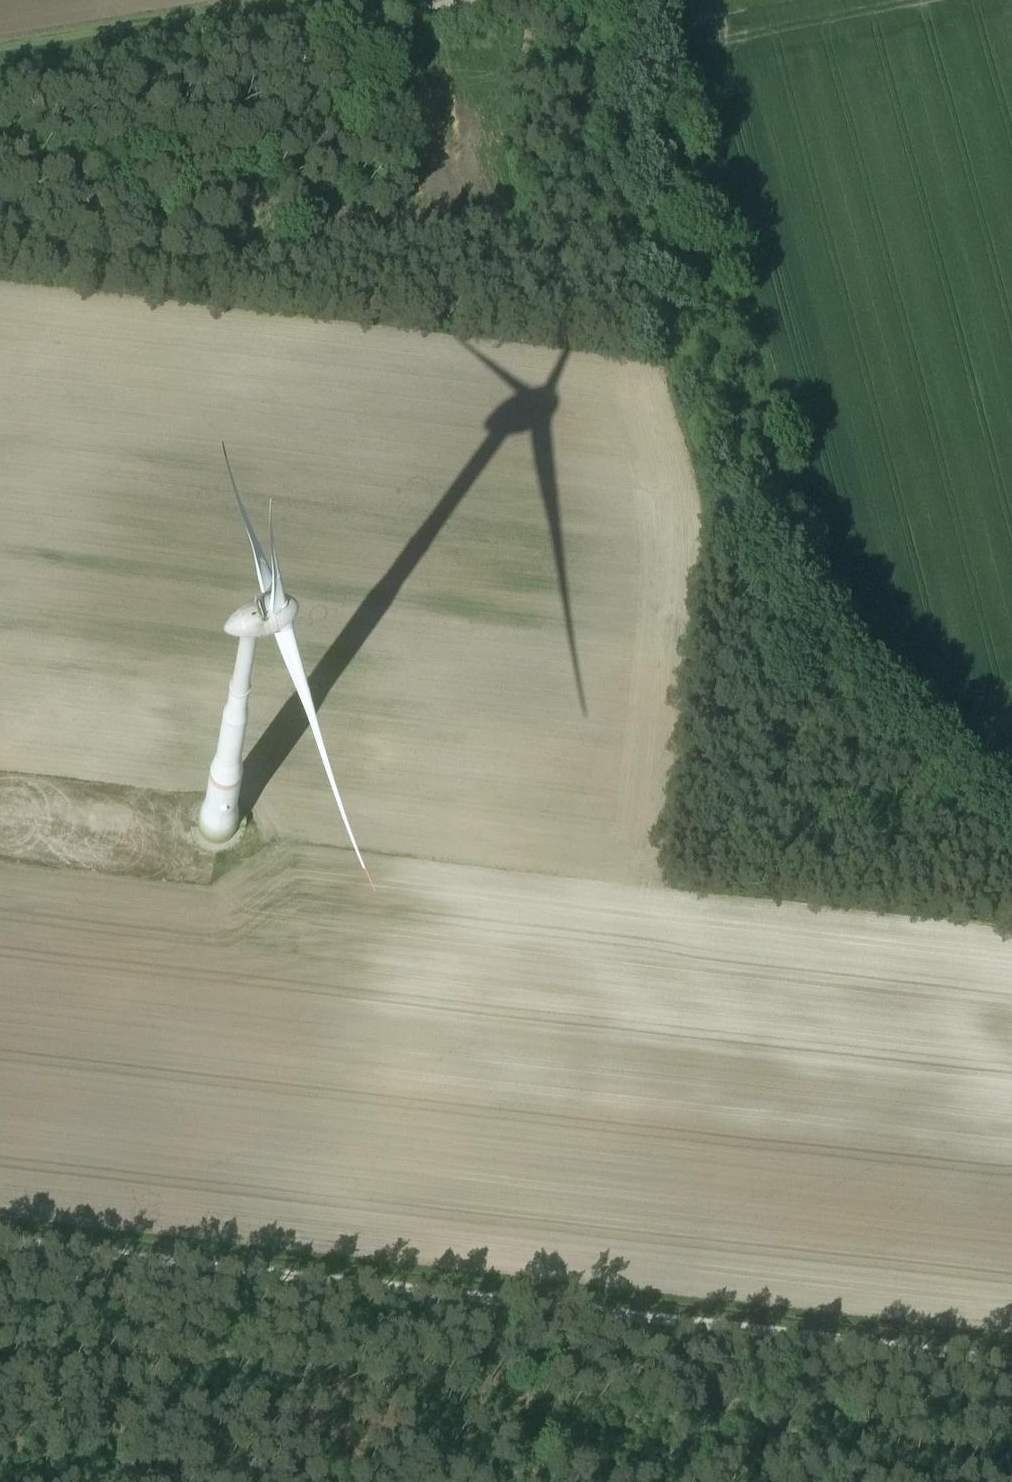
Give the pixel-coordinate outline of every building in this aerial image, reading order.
[(211,822),(207,838),(217,840),(221,825),(211,822)]
